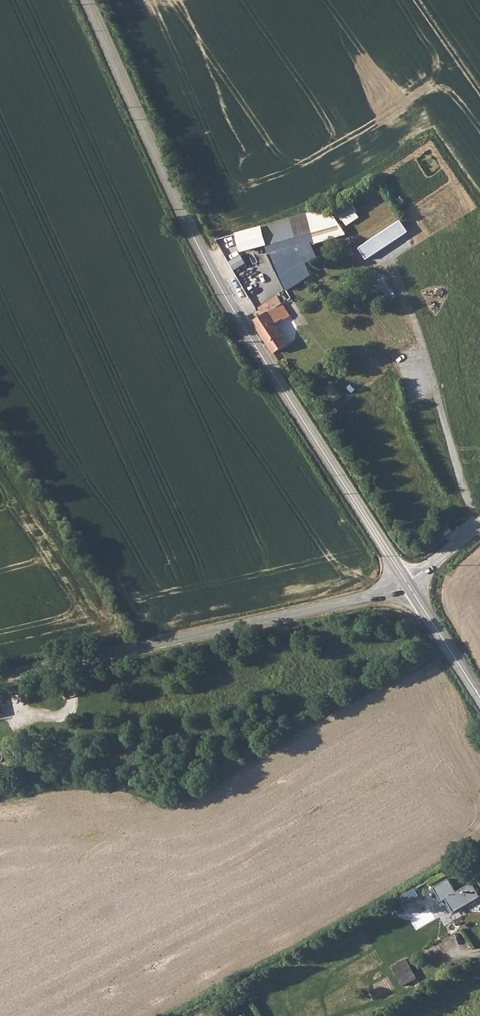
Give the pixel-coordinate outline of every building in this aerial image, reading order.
[(339,211),(347,225),(362,217),(355,203),(339,211)] [(368,259),(410,230),(403,220),(361,249),(368,259)] [(263,226),(239,233),(243,250),(267,243),(263,226)] [(239,247),(221,257),(225,264),(243,254),(239,247)] [(252,265),(233,277),(248,300),(267,287),(252,265)] [(346,291),(350,296),(356,292),(353,287),(346,291)] [(258,318),(254,321),(275,353),(288,345),(283,336),(275,323),(282,319),(283,321),(291,315),(278,294),(257,306),(259,309),(257,311),(256,313),(256,315),(257,317),(258,318)] [(456,893),(464,905),(479,896),(479,895),(467,873),(457,879),(460,884),(454,888),(456,893)] [(418,888),(401,896),(404,904),(398,907),(401,914),(424,902),(418,888)] [(418,928),(440,915),(435,907),(413,920),(418,928)] [(394,966),(407,990),(421,982),(408,958),(394,966)]
